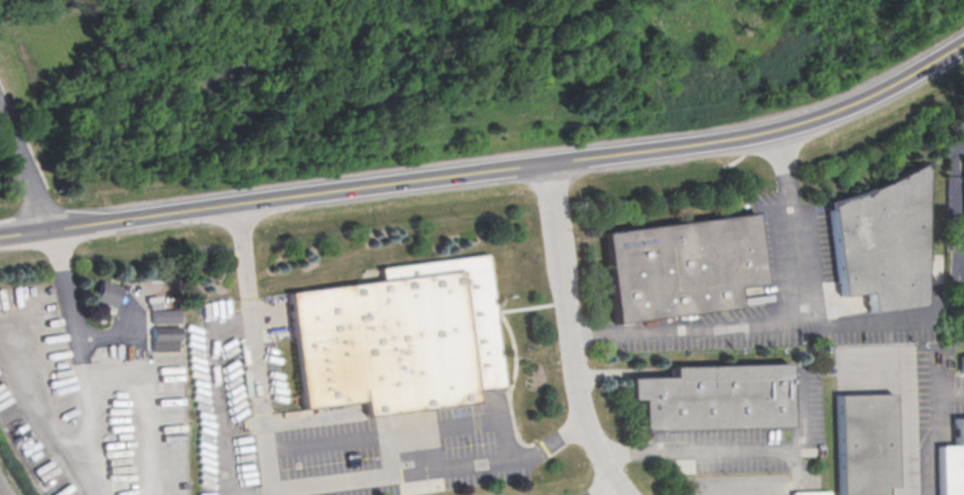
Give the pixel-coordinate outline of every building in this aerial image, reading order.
[(923,305),(868,312),(866,293),(838,297),(825,201),(836,199),(846,196),(858,193),(867,189),(878,185),(888,180),(899,175),(908,170),(917,165),(924,160),(923,305)] [(752,212),(600,232),(612,324),(737,307),(734,287),(761,284),(752,212)] [(287,292),(380,280),(378,266),(487,252),(504,386),(474,390),(476,402),(365,417),(363,402),(302,409),(287,292)] [(120,287),(100,281),(93,301),(112,308),(120,287)] [(178,310),(150,310),(150,352),(178,352),(178,310)] [(785,363),(787,426),(651,429),(639,430),(638,400),(627,400),(626,378),(668,377),(668,366),(785,363)] [(883,487),(883,494),(836,494),(833,395),(891,393),(893,487),(883,487)] [(953,418),(963,418),(963,494),(938,494),(937,446),(954,446),(953,418)]
